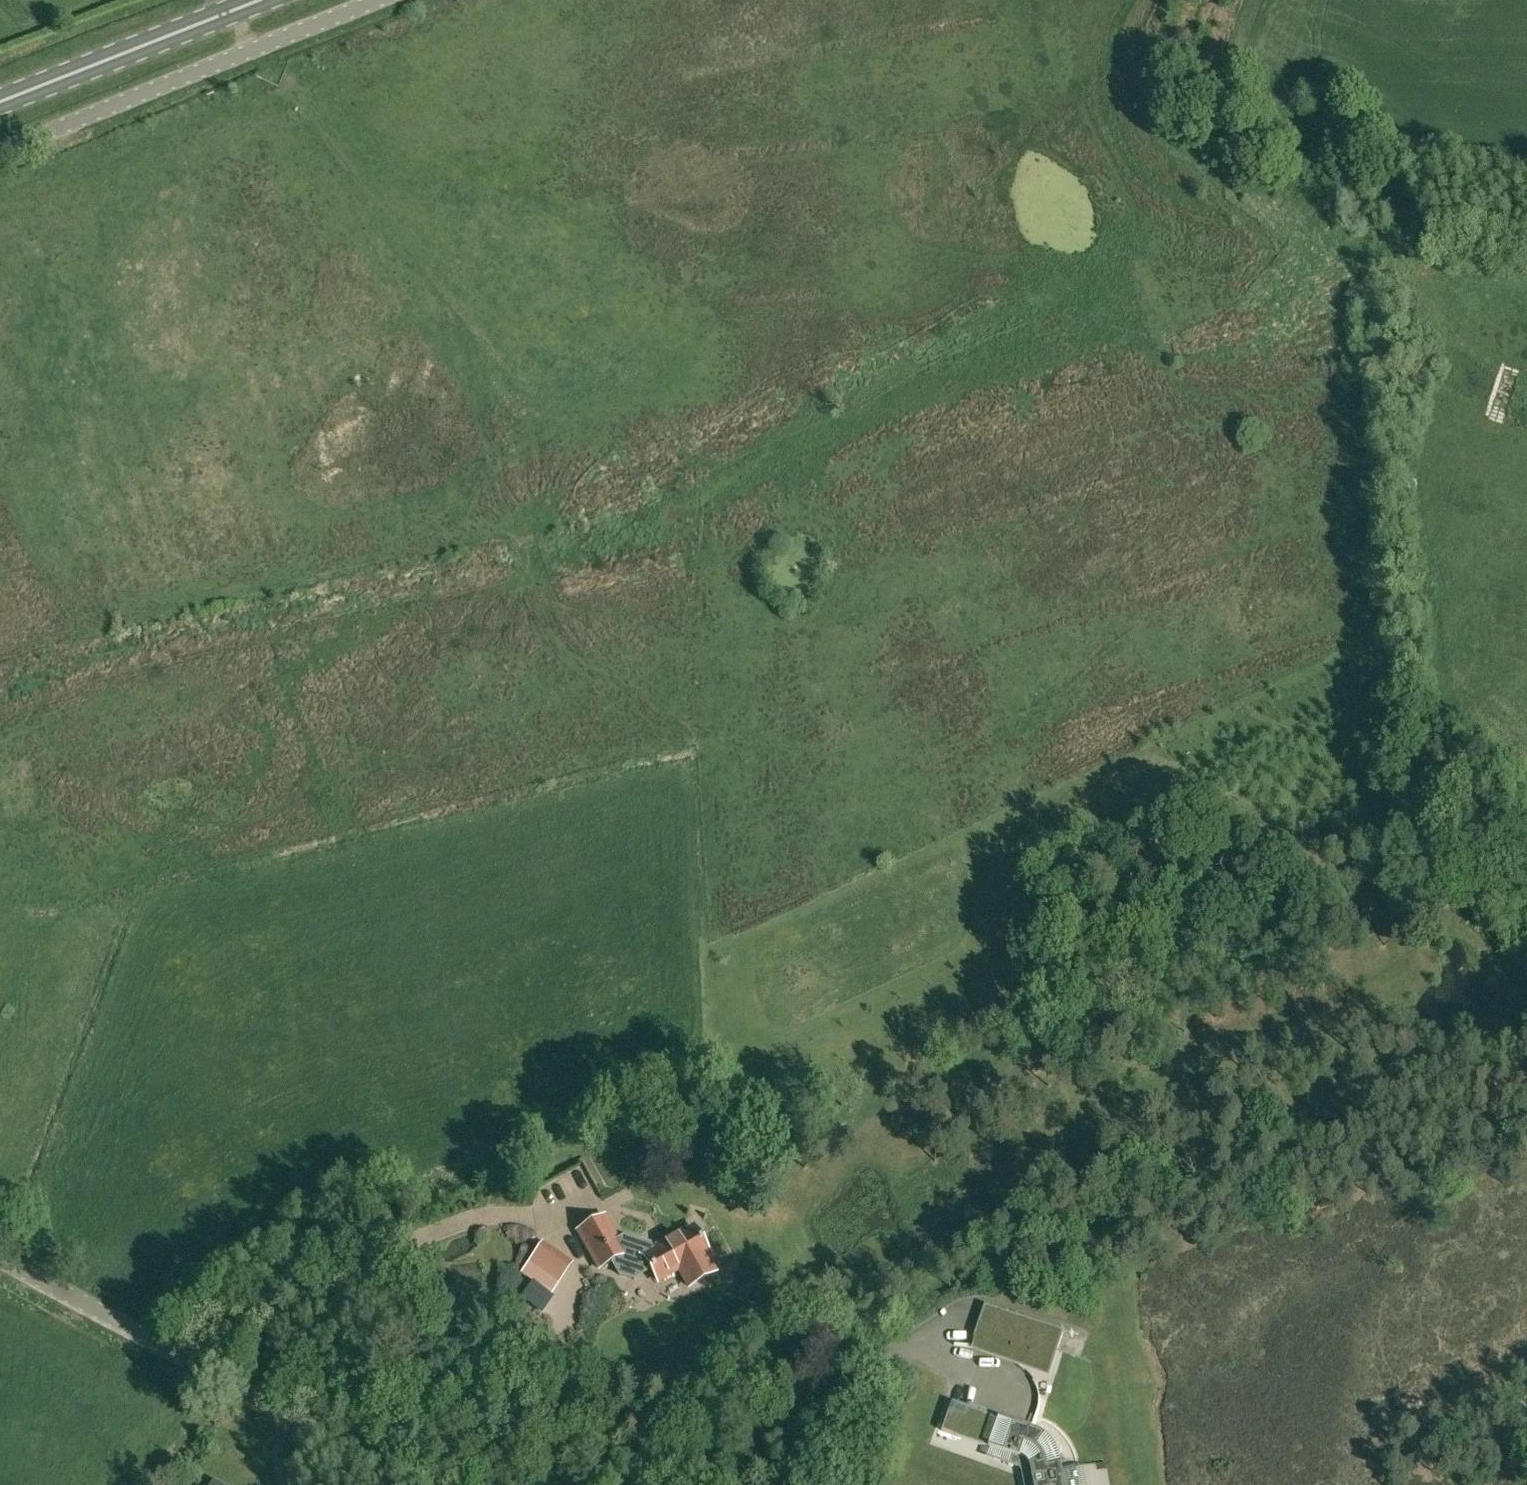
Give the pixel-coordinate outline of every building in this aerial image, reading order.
[(604,1216),(578,1231),(599,1269),(613,1262),(620,1275),(638,1276),(650,1269),(658,1283),(679,1271),(689,1287),(715,1273),(706,1256),(709,1254),(694,1227),(669,1241),(669,1240),(655,1248),(656,1248),(652,1250),(650,1245),(627,1239),(619,1243),(604,1216)] [(541,1244),(527,1264),(557,1285),(573,1262),(549,1246),(543,1241),(541,1244)] [(1024,1360),(1051,1369),(1063,1335),(986,1309),(973,1347),(977,1348),(981,1349),(985,1350),(989,1351),(994,1352),(997,1354),(1001,1356),(1005,1357),(1009,1359),(1013,1362),(1016,1364),(1020,1366),(1024,1360)] [(1032,1431),(955,1403),(953,1412),(948,1410),(941,1431),(991,1449),(992,1448),(1012,1456),(1009,1466),(1013,1467),(1022,1459),(1024,1460),(1025,1461),(1027,1463),(1030,1466),(1031,1468),(1032,1470),(1032,1472),(1033,1476),(1035,1484),(1066,1484),(1063,1467),(1062,1462),(1060,1458),(1059,1455),(1057,1451),(1054,1447),(1052,1444),(1049,1441),(1046,1438),(1043,1436),(1039,1434),(1036,1432),(1032,1431)]
